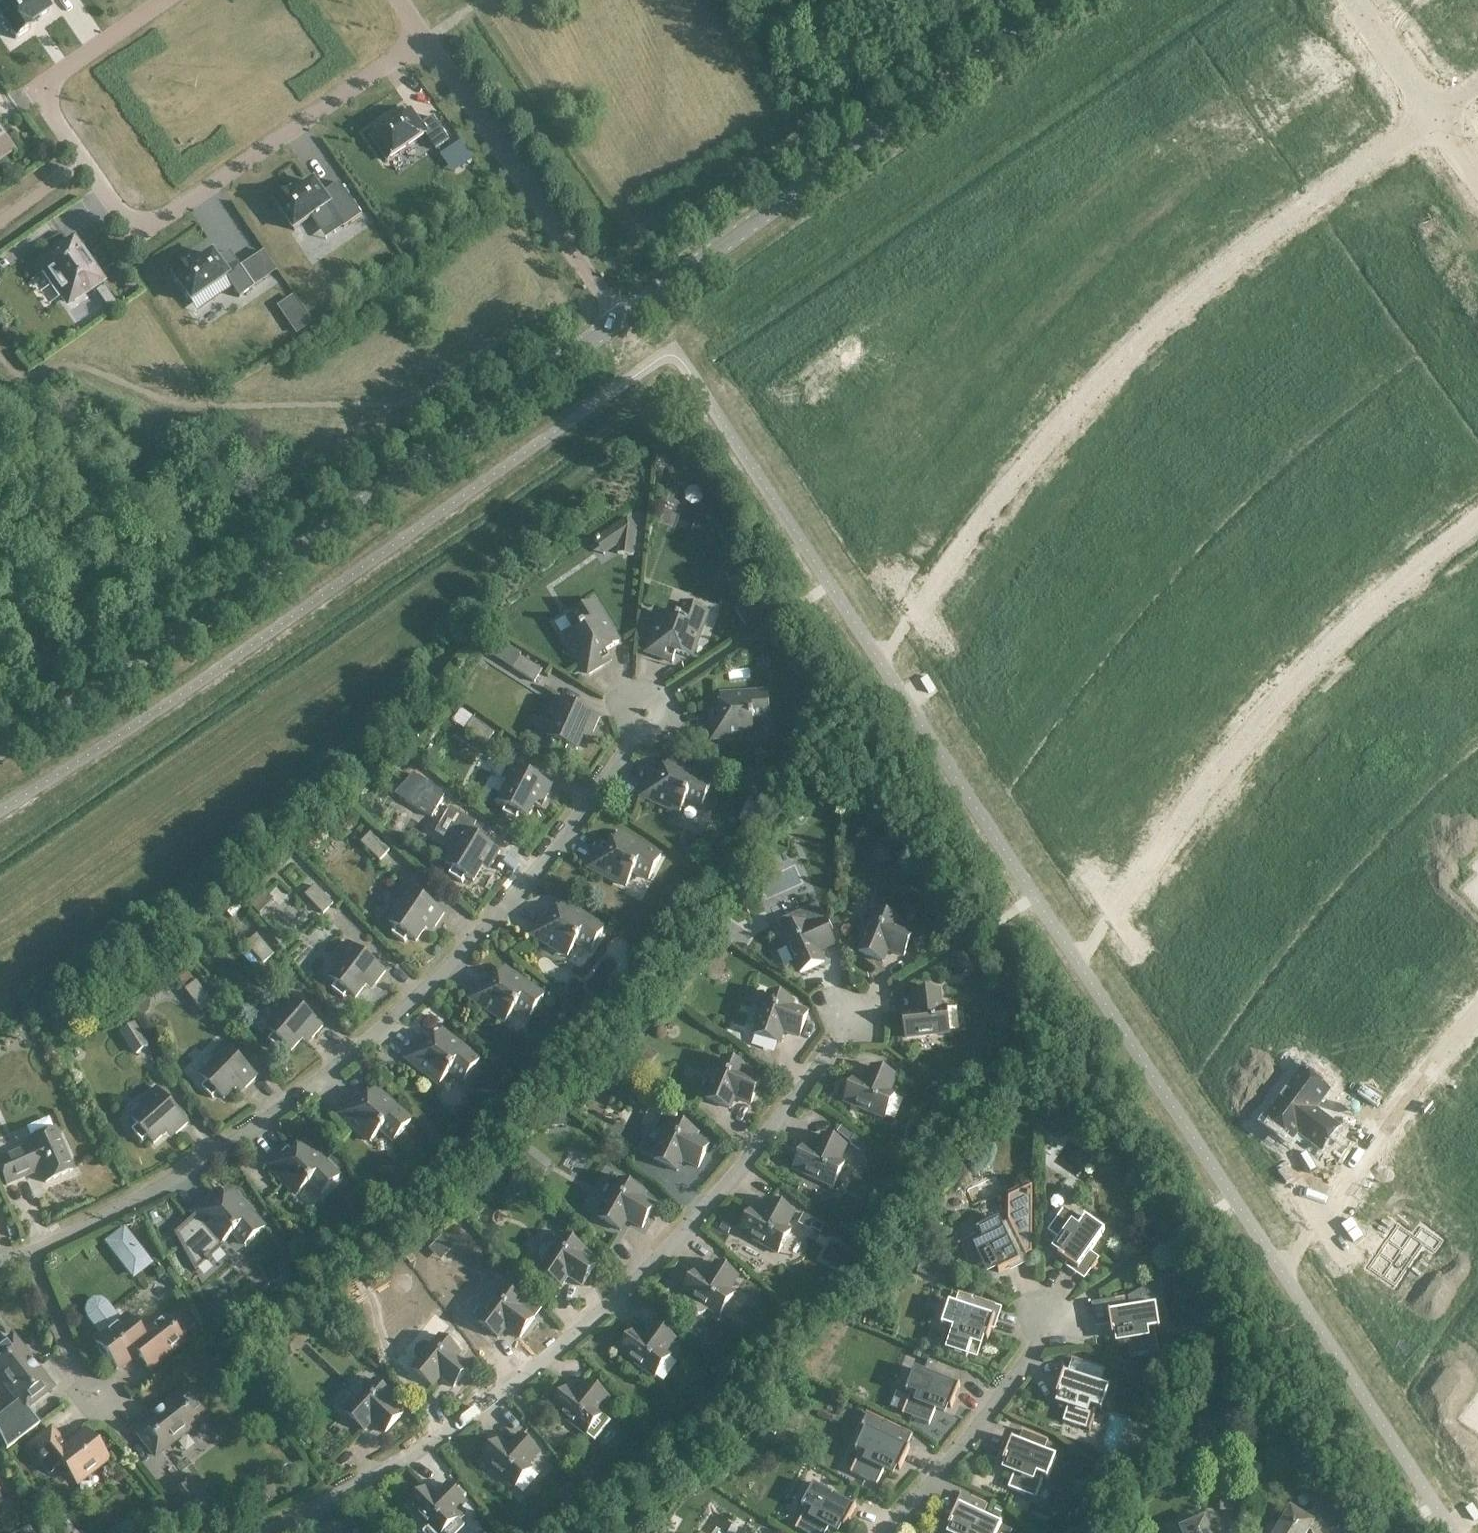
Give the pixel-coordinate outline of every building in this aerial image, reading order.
[(0,11),(0,17),(15,39),(31,29),(29,25),(49,11),(42,0),(16,0),(0,11)] [(376,136),(372,138),(388,161),(426,135),(436,150),(449,141),(433,118),(422,126),(411,111),(388,127),(386,124),(373,132),(376,136)] [(10,151),(4,143),(7,141),(0,131),(0,157),(10,151)] [(292,193),(277,204),(295,230),(312,219),(315,224),(333,211),(345,228),(362,215),(339,183),(323,194),(315,182),(294,197),(292,193)] [(76,251),(70,243),(42,263),(47,270),(44,272),(61,297),(64,295),(69,303),(100,282),(95,274),(97,272),(85,254),(81,248),(76,251)] [(187,266),(172,276),(190,303),(225,278),(239,298),(253,288),(235,262),(222,271),(211,254),(189,269),(187,266)] [(105,286),(97,292),(109,308),(117,303),(105,286)] [(627,518),(594,540),(605,556),(617,547),(616,554),(635,556),(637,533),(627,518)] [(761,597),(739,610),(748,624),(770,611),(761,597)] [(619,643),(611,630),(611,629),(611,628),(611,626),(610,626),(609,625),(609,624),(608,623),(607,623),(594,602),(572,615),(581,630),(567,638),(589,674),(604,665),(598,656),(619,643)] [(699,636),(699,635),(707,611),(683,603),(677,619),(662,613),(647,653),(664,659),(668,649),(691,657),(696,643),(697,642),(698,641),(699,640),(699,639),(699,637),(699,636)] [(513,669),(535,683),(542,671),(521,658),(513,669)] [(769,694),(743,695),(742,694),(740,693),(739,693),(737,694),(736,695),(735,695),(720,696),(721,721),(711,721),(711,739),(754,736),(753,720),(770,719),(769,694)] [(600,717),(556,698),(550,713),(557,716),(547,737),(555,741),(552,747),(566,754),(569,747),(577,750),(583,735),(590,738),(600,717)] [(466,730),(486,745),(494,734),(474,719),(466,730)] [(713,782),(690,771),(689,771),(688,769),(686,768),(685,768),(683,768),(682,768),(668,762),(658,784),(648,779),(641,795),(679,813),(686,798),(702,805),(713,782)] [(506,807),(503,813),(516,820),(520,813),(527,817),(535,803),(541,806),(552,786),(510,764),(503,779),(509,782),(499,803),(506,807)] [(466,877),(473,881),(482,867),(488,871),(500,851),(459,827),(451,841),(458,845),(446,865),(453,869),(449,876),(462,883),(466,877)] [(380,861),(389,851),(371,834),(362,844),(380,861)] [(661,857),(638,845),(638,844),(637,843),(636,842),(635,842),(634,841),(633,841),(631,842),(618,835),(606,856),(597,851),(589,867),(626,886),(634,872),(649,880),(661,857)] [(1463,888),(1477,903),(1477,874),(1463,888)] [(323,914),(333,905),(315,886),(306,896),(323,914)] [(409,937),(416,941),(425,928),(431,932),(444,913),(405,887),(396,900),(402,904),(389,923),(396,928),(392,934),(405,943),(409,937)] [(604,929),(583,916),(583,915),(582,914),(581,913),(580,912),(579,912),(578,912),(576,912),(563,904),(550,925),(541,919),(532,934),(568,956),(576,942),(591,951),(604,929)] [(899,921),(876,911),(859,952),(883,961),(888,948),(892,949),(891,951),(904,956),(913,933),(897,926),(899,921)] [(801,913),(778,923),(800,973),(824,963),(818,949),(822,948),(822,949),(835,944),(824,921),(808,928),(801,913)] [(257,936),(247,945),(263,964),(274,955),(257,936)] [(344,999),(348,993),(355,998),(365,985),(371,990),(385,972),(348,943),(338,956),(344,960),(330,978),(337,984),(332,990),(344,999)] [(515,1008),(529,1018),(544,997),(523,983),(523,982),(522,981),(522,980),(521,979),(520,978),(519,978),(517,978),(516,978),(504,969),(490,989),(481,983),(471,998),(506,1022),(515,1008)] [(197,982),(186,990),(201,1011),(212,1003),(197,982)] [(903,1012),(906,1038),(949,1033),(947,1007),(941,1008),(939,990),(914,993),(915,1007),(917,1006),(917,1011),(903,1012)] [(793,1001),(769,993),(755,1034),(779,1043),(783,1029),(787,1030),(787,1032),(800,1036),(808,1013),(791,1007),(793,1001)] [(291,1051),(302,1039),(308,1044),(323,1026),(287,995),(276,1007),(282,1013),(267,1030),(273,1036),(269,1041),(280,1051),(285,1045),(291,1051)] [(570,1020),(563,1027),(569,1034),(577,1027),(570,1020)] [(134,1025),(123,1033),(136,1054),(148,1047),(134,1025)] [(730,1036),(741,1043),(748,1033),(737,1025),(730,1036)] [(450,1071),(464,1082),(479,1062),(460,1046),(459,1045),(459,1044),(458,1042),(457,1042),(455,1041),(453,1041),(441,1031),(426,1051),(418,1044),(407,1058),(440,1084),(450,1071)] [(207,1083),(202,1088),(213,1099),(218,1093),(224,1099),(235,1088),(241,1093),(257,1077),(223,1044),(212,1055),(217,1061),(201,1077),(207,1083)] [(636,1059),(646,1065),(655,1052),(645,1046),(636,1059)] [(747,1068),(723,1058),(706,1099),(730,1109),(735,1095),(739,1097),(738,1098),(751,1103),(761,1080),(744,1073),(747,1068)] [(854,1078),(844,1101),(885,1118),(895,1094),(889,1092),(896,1076),(873,1066),(867,1079),(869,1079),(867,1083),(854,1078)] [(1301,1070),(1265,1120),(1293,1140),(1298,1133),(1322,1151),(1339,1128),(1315,1110),(1329,1091),(1301,1070)] [(150,1105),(133,1120),(138,1126),(133,1131),(143,1142),(148,1138),(154,1144),(166,1133),(171,1139),(188,1123),(157,1088),(145,1099),(150,1105)] [(381,1129),(394,1141),(411,1122),(392,1105),(392,1104),(392,1103),(391,1102),(391,1101),(390,1100),(388,1100),(387,1100),(386,1100),(375,1089),(359,1108),(351,1100),(339,1114),(370,1142),(381,1129)] [(655,1130),(666,1135),(654,1160),(677,1171),(683,1158),(687,1160),(686,1161),(698,1167),(710,1145),(694,1137),(696,1132),(674,1121),(677,1115),(665,1109),(664,1110),(665,1110),(655,1130)] [(0,1160),(0,1171),(6,1186),(40,1171),(45,1183),(73,1171),(54,1130),(27,1142),(29,1147),(0,1160)] [(804,1145),(793,1169),(833,1187),(844,1164),(839,1161),(846,1145),(823,1135),(817,1147),(819,1148),(817,1152),(804,1145)] [(855,1136),(849,1145),(859,1151),(865,1142),(855,1136)] [(339,1178),(321,1160),(321,1159),(321,1157),(321,1156),(320,1156),(319,1155),(318,1154),(317,1154),(316,1154),(305,1143),(288,1160),(280,1152),(268,1165),(297,1195),(309,1183),(321,1195),(339,1178)] [(531,1147),(522,1159),(544,1175),(553,1163),(531,1147)] [(1080,1147),(1075,1153),(1096,1168),(1100,1162),(1080,1147)] [(1412,1175),(1401,1189),(1427,1208),(1455,1170),(1463,1177),(1472,1165),(1449,1148),(1442,1159),(1430,1150),(1419,1165),(1417,1167),(1418,1167),(1413,1173),(1412,1175)] [(1067,1155),(1057,1179),(1086,1190),(1095,1166),(1067,1155)] [(333,1157),(326,1164),(337,1175),(344,1168),(333,1157)] [(642,1192),(620,1180),(598,1218),(621,1230),(628,1218),(631,1220),(630,1221),(642,1228),(655,1206),(639,1197),(642,1192)] [(1001,1224),(999,1219),(977,1230),(980,1234),(959,1244),(972,1270),(987,1262),(991,1270),(1001,1265),(1003,1270),(1020,1262),(1019,1260),(1031,1253),(1032,1187),(1031,1187),(1009,1198),(1008,1220),(1001,1224)] [(197,1216),(177,1233),(198,1271),(207,1263),(210,1265),(214,1261),(211,1259),(225,1247),(221,1244),(234,1233),(245,1246),(264,1229),(248,1210),(248,1209),(248,1208),(247,1207),(247,1206),(246,1206),(246,1205),(245,1205),(245,1204),(244,1204),(243,1204),(242,1204),(232,1192),(214,1208),(207,1200),(194,1212),(197,1216)] [(752,1209),(740,1232),(778,1253),(790,1231),(785,1228),(794,1212),(772,1200),(765,1212),(767,1213),(765,1217),(752,1209)] [(1064,1208),(1047,1232),(1062,1242),(1057,1249),(1065,1255),(1062,1260),(1077,1270),(1105,1231),(1085,1217),(1083,1221),(1064,1208)] [(1174,1212),(1164,1219),(1171,1230),(1181,1224),(1174,1212)] [(804,1214),(800,1222),(810,1228),(814,1219),(804,1214)] [(1369,1266),(1368,1268),(1370,1269),(1370,1268),(1395,1285),(1423,1244),(1435,1252),(1443,1240),(1422,1226),(1415,1236),(1399,1225),(1398,1224),(1397,1226),(1370,1266),(1369,1266)] [(14,1228),(8,1230),(11,1239),(17,1237),(14,1228)] [(116,1231),(101,1243),(126,1274),(140,1263),(116,1231)] [(596,1264),(595,1263),(598,1258),(563,1236),(539,1272),(561,1286),(569,1274),(572,1276),(571,1278),(583,1285),(596,1264)] [(837,1247),(828,1264),(845,1274),(855,1257),(837,1247)] [(683,1293),(693,1299),(692,1301),(692,1302),(692,1304),(692,1305),(692,1307),(693,1309),(694,1310),(696,1311),(697,1311),(699,1312),(700,1312),(702,1312),(703,1311),(705,1310),(706,1309),(707,1308),(720,1316),(733,1295),(728,1291),(738,1276),(716,1263),(709,1274),(711,1275),(709,1279),(696,1271),(683,1293)] [(937,1265),(934,1273),(942,1276),(944,1268),(937,1265)] [(1129,1298),(1107,1301),(1112,1331),(1117,1330),(1119,1341),(1128,1339),(1130,1357),(1159,1352),(1155,1330),(1160,1329),(1153,1283),(1129,1298)] [(524,1303),(504,1288),(477,1323),(498,1338),(507,1326),(510,1329),(509,1330),(520,1338),(535,1318),(521,1308),(524,1303)] [(958,1293),(954,1304),(949,1303),(942,1325),(946,1327),(939,1349),(966,1358),(972,1341),(980,1344),(984,1333),(989,1335),(995,1318),(993,1317),(996,1306),(958,1293)] [(89,1316),(90,1317),(104,1336),(96,1342),(99,1346),(99,1350),(102,1355),(107,1356),(117,1369),(136,1354),(148,1368),(181,1341),(164,1320),(142,1337),(127,1318),(119,1324),(104,1306),(103,1305),(102,1304),(100,1303),(98,1302),(96,1302),(95,1303),(93,1303),(92,1304),(91,1305),(90,1306),(89,1307),(88,1308),(88,1310),(88,1312),(88,1313),(88,1315),(89,1316)] [(235,1303),(212,1307),(216,1329),(239,1324),(235,1303)] [(804,1305),(798,1315),(811,1323),(819,1310),(810,1304),(804,1305)] [(186,1307),(172,1318),(185,1335),(199,1324),(186,1307)] [(634,1331),(619,1352),(655,1377),(670,1356),(665,1353),(675,1339),(654,1324),(647,1335),(648,1336),(646,1339),(634,1331)] [(441,1336),(432,1347),(429,1345),(427,1344),(425,1344),(423,1344),(422,1344),(420,1345),(419,1346),(415,1350),(414,1352),(414,1353),(414,1354),(414,1356),(415,1357),(415,1358),(416,1359),(417,1360),(419,1362),(412,1370),(432,1386),(442,1375),(445,1378),(443,1379),(454,1388),(470,1369),(456,1357),(460,1353),(441,1336)] [(0,1347),(0,1376),(3,1379),(3,1383),(4,1385),(7,1387),(10,1389),(22,1404),(0,1421),(0,1437),(6,1451),(40,1424),(27,1408),(51,1389),(11,1338),(0,1347)] [(1070,1375),(1064,1373),(1058,1390),(1063,1392),(1060,1402),(1068,1405),(1063,1422),(1090,1431),(1097,1409),(1102,1410),(1109,1388),(1102,1385),(1106,1373),(1107,1374),(1108,1373),(1073,1361),(1073,1363),(1074,1363),(1070,1375)] [(960,1387),(915,1369),(906,1391),(911,1393),(902,1414),(929,1425),(935,1408),(944,1411),(948,1402),(953,1404),(960,1387)] [(394,1398),(375,1381),(345,1413),(364,1431),(374,1420),(377,1423),(375,1424),(385,1433),(402,1415),(390,1403),(394,1398)] [(568,1388),(552,1408),(596,1443),(612,1422),(598,1411),(609,1397),(589,1382),(580,1392),(582,1393),(579,1397),(568,1388)] [(185,1391),(134,1431),(154,1456),(174,1440),(178,1440),(180,1438),(182,1436),(184,1432),(204,1416),(185,1391)] [(862,1426),(866,1428),(856,1450),(860,1452),(851,1473),(877,1485),(884,1469),(892,1473),(897,1463),(902,1466),(909,1449),(908,1448),(914,1436),(868,1414),(862,1426)] [(767,1431),(775,1436),(782,1422),(775,1418),(767,1431)] [(96,1446),(86,1433),(85,1433),(66,1448),(51,1429),(31,1445),(52,1471),(61,1465),(76,1484),(107,1459),(104,1456),(104,1451),(100,1446),(96,1446)] [(1012,1440),(1005,1457),(1010,1459),(1007,1469),(1015,1472),(1008,1488),(1035,1499),(1043,1477),(1048,1479),(1056,1457),(1044,1452),(1048,1443),(1022,1433),(1018,1442),(1012,1440)] [(499,1440),(482,1459),(515,1488),(532,1469),(527,1465),(539,1452),(520,1435),(511,1445),(513,1447),(510,1450),(499,1440)] [(202,1501),(186,1479),(167,1494),(183,1515),(202,1501)] [(1234,1508),(1234,1483),(1220,1483),(1220,1508),(1234,1508)] [(408,1506),(436,1532),(456,1532),(464,1525),(458,1519),(464,1512),(460,1508),(466,1502),(448,1484),(439,1494),(440,1495),(437,1498),(427,1488),(408,1506)] [(814,1485),(802,1506),(807,1508),(796,1529),(804,1532),(826,1532),(829,1527),(837,1531),(842,1521),(847,1524),(856,1508),(814,1485)] [(578,1492),(567,1500),(575,1511),(586,1502),(578,1492)] [(1305,1516),(1292,1508),(1281,1526),(1278,1525),(1274,1525),(1270,1527),(1268,1530),(1267,1532),(1307,1532),(1310,1529),(1312,1532),(1347,1532),(1322,1495),(1311,1502),(1315,1510),(1305,1516)] [(967,1509),(958,1505),(951,1522),(956,1524),(952,1532),(1010,1532),(1011,1531),(1001,1527),(1002,1525),(980,1515),(985,1505),(986,1505),(986,1504),(972,1498),(971,1499),(972,1499),(967,1509)] [(996,1504),(993,1512),(1001,1516),(1004,1508),(996,1504)] [(1204,1518),(1180,1528),(1182,1532),(1211,1532),(1204,1518)]
